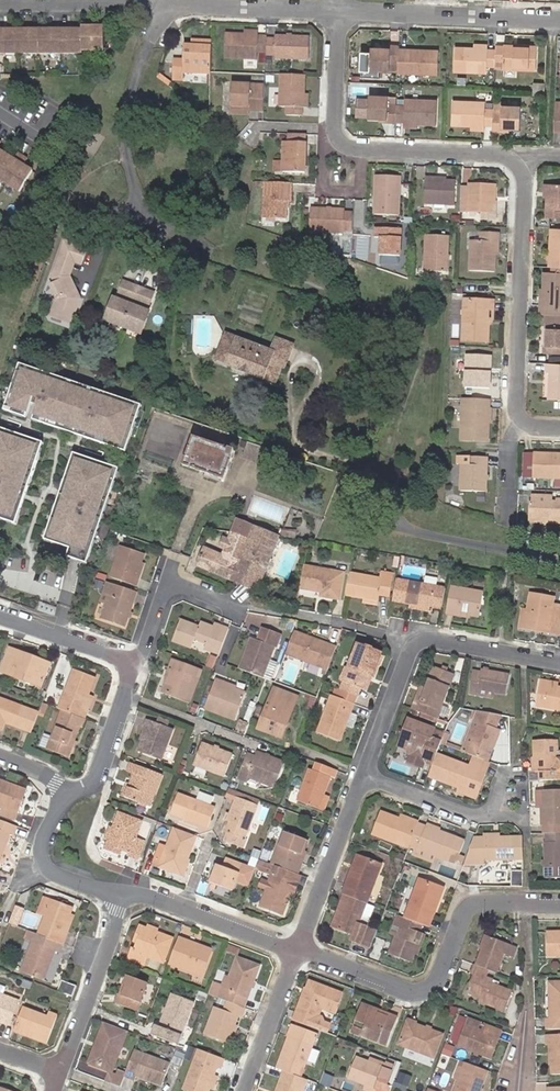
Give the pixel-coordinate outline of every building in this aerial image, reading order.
[(29,30),(26,30),(18,31),(10,31),(7,30),(0,30),(0,53),(18,53),(39,53),(59,53),(82,53),(82,51),(102,51),(103,27),(93,27),(90,27),(82,27),(82,30),(74,31),(70,31),(59,31),(50,30),(47,31),(39,31),(29,30)] [(267,39),(267,37),(258,37),(258,35),(244,35),(225,34),(225,58),(257,59),(257,52),(267,52),(267,39)] [(267,52),(266,56),(275,57),(275,58),(309,60),(310,38),(292,37),(288,37),(277,37),(276,39),(267,39),(267,52)] [(183,73),(211,74),(211,72),(212,41),(195,41),(195,47),(191,46),(185,46),(184,62),(183,66),(173,65),(172,79),(183,79),(183,73)] [(398,50),(398,45),(390,45),(390,48),(385,48),(382,48),(372,48),(371,69),(397,70),(398,50)] [(505,47),(496,46),(496,51),(495,62),(495,66),(495,68),(504,68),(535,70),(536,46),(505,45),(505,47)] [(487,65),(495,66),(495,62),(496,51),(488,50),(488,48),(474,47),(455,47),(454,70),(487,72),(487,65)] [(397,70),(397,74),(437,75),(438,51),(398,50),(397,70)] [(304,94),(305,76),(280,75),(279,107),(287,108),(287,115),(301,117),(302,108),(304,108),(304,94)] [(249,108),(249,111),(257,112),(264,112),(265,81),(250,80),(250,85),(231,84),(230,107),(241,107),(249,108)] [(533,83),(533,90),(532,96),(545,97),(545,84),(533,83)] [(396,105),(396,104),(388,104),(388,97),(366,96),(366,101),(361,100),(360,116),(380,117),(380,119),(387,119),(386,122),(395,122),(396,105)] [(396,105),(395,122),(403,123),(417,123),(435,124),(436,100),(404,99),(403,105),(396,105)] [(493,113),(493,110),(485,109),(485,103),(453,101),(452,126),(471,126),(484,127),(484,125),(493,126),(493,113)] [(493,126),(492,131),(502,132),(502,128),(509,128),(519,129),(521,107),(501,106),(501,113),(493,113),(493,126)] [(287,134),(278,134),(277,142),(283,142),(287,143),(287,134)] [(307,135),(287,134),(287,143),(283,142),(283,161),(282,173),(305,173),(307,135)] [(5,184),(18,192),(33,169),(26,165),(24,168),(22,167),(23,164),(27,159),(22,156),(16,153),(13,157),(11,160),(10,159),(11,156),(5,152),(0,149),(0,181),(5,184)] [(282,173),(283,161),(275,161),(274,172),(282,173)] [(376,176),(375,215),(397,216),(399,177),(376,176)] [(443,181),(443,178),(424,177),(424,203),(454,204),(455,182),(446,181),(443,181)] [(291,184),(265,183),(264,218),(286,220),(286,209),(286,202),(289,202),(291,202),(291,184)] [(547,217),(559,218),(559,184),(549,184),(548,196),(547,217)] [(493,199),(493,201),(495,201),(495,186),(494,186),(469,185),(469,187),(493,188),(493,199)] [(493,204),(493,201),(493,199),(493,188),(469,187),(461,187),(460,215),(468,215),(482,216),(492,217),(493,204)] [(493,204),(492,217),(482,216),(482,221),(495,221),(496,204),(493,204)] [(344,230),(352,231),(353,215),(345,214),(345,212),(331,211),(328,211),(311,211),(310,231),(344,233),(344,230)] [(382,246),(382,256),(382,264),(399,265),(399,256),(401,229),(376,228),(375,237),(379,238),(379,246),(382,246)] [(550,267),(559,267),(559,229),(551,228),(550,252),(550,258),(550,267)] [(495,271),(496,264),(493,264),(493,252),(499,252),(499,242),(500,233),(481,232),(481,241),(480,250),(472,250),(471,270),(495,271)] [(446,272),(448,236),(427,235),(425,271),(446,272)] [(480,250),(481,241),(472,241),(472,250),(480,250)] [(81,265),(86,250),(64,242),(52,278),(54,283),(50,285),(58,300),(56,301),(51,317),(72,325),(81,298),(70,276),(71,275),(75,263),(81,265)] [(559,316),(559,274),(544,273),(543,288),(543,304),(542,315),(545,315),(559,316)] [(152,294),(122,282),(118,294),(120,295),(118,300),(114,299),(107,318),(140,331),(147,313),(145,311),(152,294)] [(461,301),(460,324),(460,341),(486,343),(487,329),(489,311),(492,311),(492,302),(461,301)] [(545,315),(544,352),(559,353),(559,316),(545,315)] [(218,357),(263,375),(263,374),(275,379),(281,365),(283,366),(285,366),(294,343),(287,341),(277,337),(272,348),(228,332),(218,357)] [(461,349),(452,349),(452,359),(460,359),(461,349)] [(465,381),(489,382),(490,357),(466,356),(465,381)] [(546,363),(546,372),(549,372),(549,399),(559,400),(559,364),(546,363)] [(142,406),(21,365),(5,411),(126,452),(142,406)] [(488,400),(462,399),(460,440),(487,441),(488,422),(488,409),(488,400)] [(0,429),(0,520),(16,525),(43,444),(0,429)] [(232,445),(203,435),(202,439),(194,436),(183,465),(204,473),(203,475),(219,481),(220,478),(225,479),(236,450),(232,448),(232,445)] [(265,448),(249,443),(245,456),(260,461),(265,448)] [(120,469),(74,454),(45,541),(71,550),(68,558),(87,564),(120,469)] [(533,478),(533,454),(525,454),(525,478),(533,478)] [(556,457),(556,455),(533,454),(533,478),(533,479),(559,480),(559,458),(556,457)] [(485,482),(485,478),(486,459),(458,458),(457,466),(462,467),(461,492),(485,493),(485,482)] [(557,498),(557,502),(553,501),(552,495),(532,495),(532,503),(530,502),(530,522),(541,523),(546,522),(559,523),(559,498),(557,498)] [(235,518),(229,531),(250,539),(255,527),(235,518)] [(263,533),(263,530),(261,529),(257,528),(255,527),(250,539),(261,544),(263,533)] [(261,544),(253,588),(274,535),(263,530),(263,533),(261,544)] [(194,564),(253,588),(261,544),(250,539),(229,531),(219,553),(202,547),(194,564)] [(136,576),(141,563),(144,554),(120,546),(110,576),(136,584),(138,577),(136,576)] [(105,552),(102,558),(110,561),(112,555),(105,552)] [(79,577),(10,554),(6,567),(16,570),(12,585),(70,604),(79,577)] [(343,573),(303,566),(299,588),(320,592),(320,597),(338,600),(343,573)] [(381,578),(350,573),(346,595),(361,597),(378,601),(380,593),(382,594),(388,595),(392,574),(383,572),(381,578)] [(427,584),(436,586),(438,578),(426,576),(424,584),(427,584)] [(436,586),(427,584),(424,584),(396,578),(392,600),(411,604),(432,608),(433,608),(441,609),(445,588),(436,586)] [(447,579),(438,578),(436,586),(445,588),(447,579)] [(132,590),(107,582),(104,593),(108,595),(106,602),(100,618),(124,627),(127,618),(129,612),(132,603),(128,602),(132,590)] [(455,611),(469,614),(478,616),(482,591),(452,585),(446,613),(455,614),(455,611)] [(558,615),(559,616),(559,603),(553,602),(554,597),(531,592),(528,610),(524,629),(555,635),(558,615)] [(378,601),(361,597),(360,602),(378,605),(378,601)] [(524,629),(528,610),(522,608),(519,628),(524,629)] [(205,648),(219,654),(229,628),(220,625),(219,628),(214,626),(201,620),(201,621),(199,626),(181,619),(173,641),(191,647),(195,638),(207,642),(205,648)] [(244,671),(262,678),(273,646),(276,646),(281,633),(264,627),(259,640),(252,638),(246,655),(249,657),(244,671)] [(336,648),(294,631),(285,653),(327,670),(336,648)] [(376,662),(380,653),(357,646),(349,669),(346,667),(341,682),(344,684),(341,692),(334,690),(332,695),(352,703),(355,697),(358,689),(362,690),(367,676),(371,677),(376,662)] [(8,653),(0,672),(0,674),(32,686),(39,689),(45,673),(47,668),(32,662),(33,659),(17,652),(16,656),(8,653)] [(246,655),(240,669),(244,671),(249,657),(246,655)] [(32,662),(47,668),(48,664),(33,659),(32,662)] [(169,670),(166,680),(162,691),(188,701),(200,671),(171,661),(168,670),(169,670)] [(418,695),(412,709),(437,719),(454,675),(447,672),(441,670),(434,668),(433,672),(430,679),(427,689),(424,697),(418,695)] [(63,711),(84,719),(88,709),(83,707),(87,694),(94,677),(74,669),(58,709),(63,711)] [(488,671),(485,670),(481,670),(481,673),(473,671),(469,694),(477,696),(478,690),(493,693),(506,695),(509,675),(488,671)] [(366,691),(371,677),(367,676),(362,690),(366,691)] [(223,685),(224,683),(215,680),(205,708),(235,720),(245,695),(234,690),(223,685)] [(539,683),(535,704),(559,709),(559,687),(557,687),(539,683)] [(421,687),(418,695),(424,697),(427,689),(421,687)] [(274,688),(271,695),(291,703),(282,728),(285,729),(297,697),(274,688)] [(493,693),(478,690),(477,696),(493,699),(493,693)] [(93,696),(87,694),(83,707),(88,709),(93,696)] [(291,703),(271,695),(259,728),(282,737),(285,729),(282,728),(291,703)] [(318,732),(339,740),(345,726),(352,728),(357,714),(350,711),(353,704),(332,695),(318,732)] [(32,732),(39,713),(0,699),(0,729),(1,729),(4,722),(32,732)] [(42,703),(39,712),(45,714),(48,705),(42,703)] [(494,727),(500,714),(476,710),(473,719),(480,722),(466,753),(472,755),(483,759),(488,745),(491,746),(498,728),(494,727)] [(81,729),(84,719),(63,711),(52,738),(44,734),(39,746),(47,750),(67,757),(71,745),(73,741),(78,728),(81,729)] [(147,729),(143,738),(139,751),(161,760),(173,730),(147,719),(144,728),(145,728),(147,729)] [(480,722),(473,719),(462,747),(446,740),(449,733),(445,731),(444,734),(443,736),(441,742),(440,743),(466,753),(480,722)] [(440,743),(441,742),(431,738),(434,731),(408,721),(405,728),(409,730),(402,748),(411,752),(407,763),(418,768),(420,763),(431,767),(436,753),(440,743)] [(409,730),(405,728),(398,747),(402,748),(409,730)] [(441,742),(443,736),(444,734),(434,731),(431,738),(441,742)] [(541,780),(559,780),(559,757),(557,757),(557,740),(533,741),(534,758),(535,772),(538,772),(541,772),(541,780)] [(215,747),(202,743),(194,765),(224,776),(233,754),(219,749),(215,747)] [(494,747),(491,746),(488,745),(483,759),(488,761),(494,747)] [(238,779),(247,783),(249,778),(275,788),(285,762),(269,756),(265,754),(257,752),(255,756),(248,753),(238,779)] [(431,767),(428,774),(460,788),(475,794),(488,761),(483,759),(472,755),(468,766),(436,753),(431,767)] [(477,799),(490,762),(488,761),(475,794),(460,788),(459,791),(477,799)] [(333,778),(336,770),(317,763),(314,771),(308,769),(296,801),(318,808),(329,777),(333,779),(333,778)] [(135,773),(130,785),(126,796),(150,806),(162,774),(134,764),(131,772),(135,773)] [(26,791),(0,781),(0,806),(2,806),(0,812),(0,814),(15,820),(26,791)] [(126,796),(130,785),(127,783),(122,795),(126,796)] [(200,798),(217,803),(220,796),(203,790),(200,798)] [(546,833),(559,833),(559,790),(543,790),(544,803),(544,806),(540,807),(541,825),(546,825),(546,833)] [(179,793),(171,813),(186,818),(190,820),(209,827),(217,807),(179,793)] [(245,839),(258,804),(236,796),(223,831),(227,832),(224,840),(244,847),(247,839),(245,839)] [(118,849),(122,851),(129,853),(128,855),(136,858),(143,841),(135,837),(141,821),(118,812),(113,828),(108,840),(105,848),(117,853),(118,849)] [(373,834),(409,847),(409,846),(417,826),(400,819),(381,812),(373,834)] [(418,822),(418,821),(402,815),(400,819),(417,826),(418,822)] [(16,826),(0,820),(0,854),(4,843),(6,843),(10,834),(13,835),(16,826)] [(428,826),(418,822),(417,826),(409,846),(419,850),(428,826)] [(440,831),(428,826),(419,850),(434,855),(449,861),(448,864),(456,867),(466,840),(440,831)] [(196,836),(175,828),(160,865),(181,874),(187,859),(196,836)] [(308,840),(285,832),(272,865),(287,871),(298,875),(301,866),(299,865),(304,853),(308,840)] [(546,833),(546,838),(546,842),(544,842),(544,878),(559,878),(559,833),(546,833)] [(523,860),(523,837),(499,837),(484,837),(474,837),(464,864),(484,864),(484,860),(523,860)] [(434,855),(419,850),(416,857),(431,863),(437,864),(439,860),(448,864),(449,861),(434,855)] [(357,856),(343,894),(343,895),(366,903),(380,865),(357,856)] [(187,859),(181,874),(185,875),(190,860),(187,859)] [(226,859),(223,867),(239,873),(242,865),(226,859)] [(266,871),(268,864),(259,860),(256,867),(266,871)] [(211,882),(218,864),(217,864),(210,881),(211,882)] [(239,873),(223,867),(218,864),(211,882),(233,891),(239,873)] [(268,864),(266,871),(274,874),(267,890),(261,907),(283,915),(296,882),(285,878),(287,871),(272,865),(268,864)] [(511,870),(511,887),(523,887),(523,870),(511,870)] [(274,874),(266,871),(259,887),(267,890),(274,874)] [(287,871),(285,878),(296,882),(298,875),(287,871)] [(420,923),(428,927),(442,888),(419,879),(404,918),(420,923)] [(366,903),(343,895),(337,911),(340,912),(333,928),(353,936),(351,942),(359,945),(370,950),(377,931),(367,927),(358,923),(366,903)] [(39,913),(45,915),(51,899),(45,896),(39,913)] [(38,935),(63,944),(66,935),(63,934),(70,916),(73,907),(51,899),(45,915),(38,935)] [(374,906),(366,903),(358,923),(367,927),(374,906)] [(340,912),(337,911),(331,927),(333,928),(340,912)] [(403,917),(396,914),(393,923),(400,926),(403,917)] [(63,934),(66,935),(73,917),(70,916),(63,934)] [(420,923),(404,918),(403,917),(400,926),(389,954),(411,962),(415,952),(413,952),(416,944),(417,944),(422,932),(418,930),(420,923)] [(140,939),(139,942),(135,951),(133,950),(132,950),(129,958),(144,963),(148,955),(164,962),(172,938),(157,933),(148,929),(141,926),(136,938),(140,939)] [(35,934),(28,931),(25,939),(32,942),(35,934)] [(425,933),(422,932),(417,944),(416,944),(413,952),(415,952),(418,952),(425,933)] [(546,932),(546,957),(559,956),(559,932),(546,932)] [(59,952),(63,944),(38,935),(35,934),(32,942),(21,972),(42,980),(54,950),(59,952)] [(482,950),(476,967),(487,971),(495,974),(502,955),(512,958),(516,947),(506,944),(487,937),(482,949),(482,950)] [(187,941),(178,938),(168,964),(201,977),(209,956),(185,946),(187,941)] [(185,946),(209,956),(211,951),(187,941),(185,946)] [(208,995),(219,999),(229,1003),(241,1008),(245,997),(248,999),(252,988),(254,983),(260,967),(238,959),(230,977),(230,978),(226,989),(223,988),(224,987),(213,984),(208,995)] [(476,967),(472,965),(469,972),(472,973),(464,992),(479,998),(484,1000),(482,1004),(503,1011),(510,991),(490,984),(492,980),(485,977),(487,971),(476,967)] [(498,970),(497,974),(521,983),(521,979),(498,970)] [(128,974),(124,983),(127,984),(123,995),(119,993),(117,993),(114,1002),(136,1011),(147,983),(128,974)] [(72,998),(76,986),(61,980),(56,992),(72,998)] [(310,982),(307,989),(305,994),(309,996),(313,984),(310,982)] [(546,1030),(547,1030),(559,1029),(559,982),(549,983),(550,1003),(552,1002),(552,1019),(550,1019),(546,1019),(546,1030)] [(305,994),(295,1022),(319,1031),(323,1023),(321,1018),(319,1017),(318,1016),(321,1008),(334,1013),(341,994),(313,984),(309,996),(305,994)] [(305,989),(293,1021),(295,1022),(305,994),(307,989),(305,989)] [(0,1021),(10,1024),(19,1001),(0,994),(0,1021)] [(161,1028),(158,1036),(174,1043),(177,1035),(181,1036),(194,1002),(174,994),(168,1008),(166,1014),(161,1028)] [(242,1017),(245,1009),(241,1008),(229,1003),(225,1011),(215,1007),(205,1034),(228,1044),(233,1031),(235,1025),(239,1016),(241,1017),(242,1017)] [(376,1014),(377,1012),(369,1009),(361,1005),(359,1010),(350,1033),(385,1047),(396,1019),(387,1016),(387,1018),(383,1017),(376,1014)] [(21,1012),(14,1030),(46,1043),(55,1020),(46,1017),(45,1021),(21,1012)] [(104,1022),(102,1021),(86,1063),(112,1074),(114,1069),(92,1061),(98,1046),(96,1045),(104,1022)] [(114,1069),(129,1032),(104,1022),(96,1045),(98,1046),(92,1061),(114,1069)] [(397,1044),(432,1058),(441,1035),(406,1022),(397,1044)] [(319,1031),(326,1034),(329,1025),(323,1023),(319,1031)] [(495,1037),(498,1039),(501,1031),(486,1025),(483,1032),(465,1025),(464,1026),(457,1046),(487,1057),(495,1037)] [(184,1034),(190,1037),(194,1029),(187,1027),(184,1034)] [(550,1064),(551,1074),(559,1074),(559,1035),(545,1036),(545,1045),(547,1045),(550,1044),(550,1064)] [(283,1052),(287,1054),(294,1039),(289,1036),(283,1052)] [(491,1059),(498,1039),(495,1037),(487,1057),(491,1059)] [(287,1054),(280,1069),(285,1071),(300,1077),(313,1047),(294,1039),(287,1054)] [(186,1054),(189,1045),(181,1042),(178,1051),(186,1054)] [(361,1050),(356,1047),(353,1054),(358,1056),(361,1050)] [(170,1064),(133,1050),(124,1076),(135,1080),(137,1074),(162,1083),(170,1064)] [(224,1059),(210,1053),(200,1050),(198,1057),(185,1089),(189,1090),(208,1090),(210,1086),(214,1076),(218,1067),(221,1068),(224,1059)] [(375,1090),(378,1090),(382,1090),(385,1083),(391,1067),(385,1064),(383,1069),(367,1063),(355,1058),(347,1079),(363,1085),(375,1090)] [(383,1069),(385,1064),(369,1058),(367,1063),(383,1069)] [(486,1071),(465,1063),(463,1068),(459,1078),(455,1090),(479,1090),(480,1088),(486,1071)] [(459,1078),(463,1068),(459,1066),(455,1076),(459,1078)] [(285,1071),(277,1090),(303,1090),(307,1080),(300,1077),(285,1071)]
